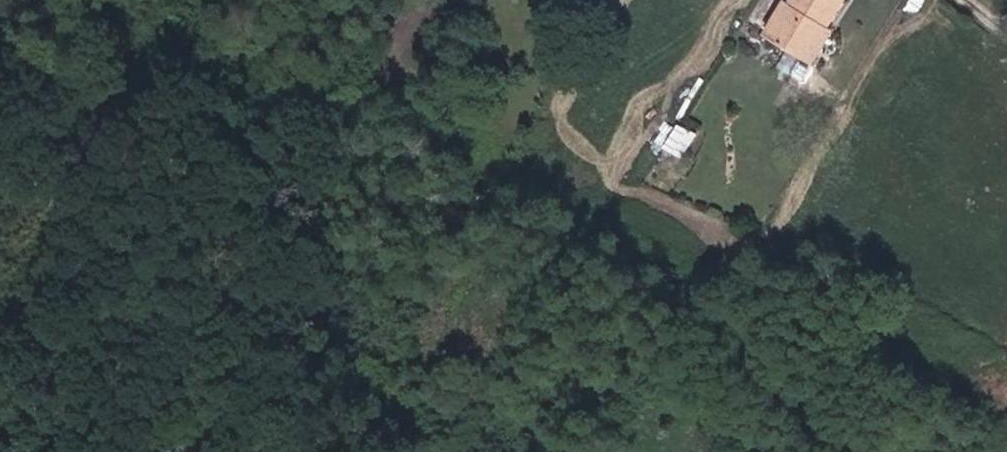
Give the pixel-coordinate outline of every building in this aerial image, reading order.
[(761,39),(797,61),(816,29),(821,32),(825,25),(839,0),(793,0),(789,8),(781,3),(761,39)] [(797,61),(807,68),(831,29),(825,25),(821,32),(816,29),(797,61)] [(673,147),(690,153),(698,130),(681,124),(673,147)]
